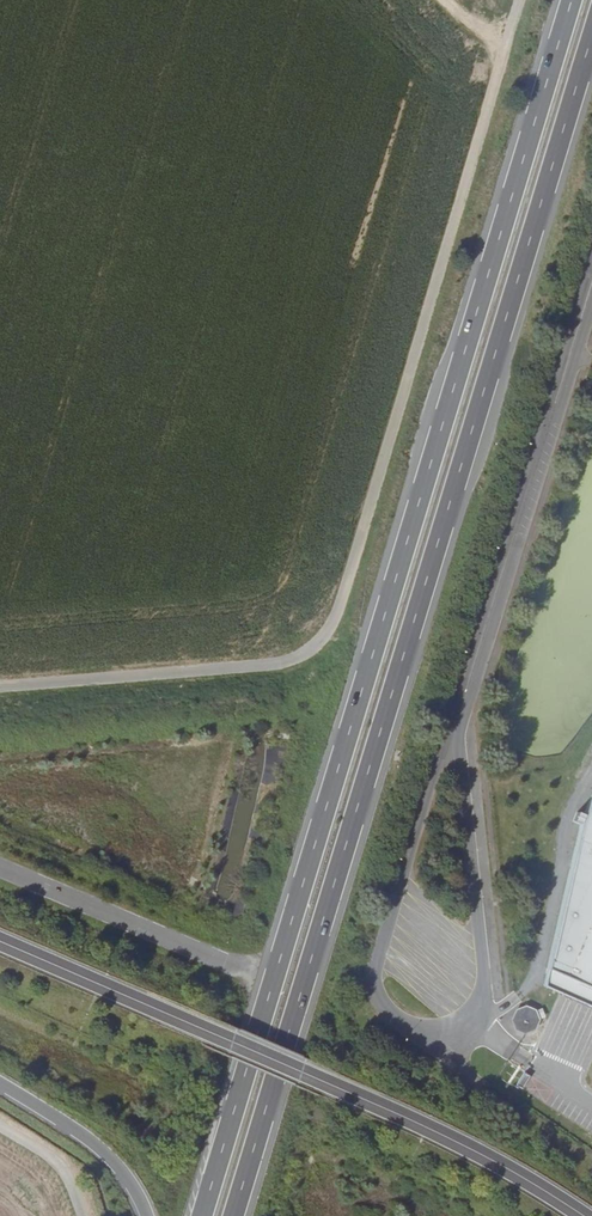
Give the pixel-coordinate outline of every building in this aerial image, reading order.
[(582,823),(545,986),(591,1007),(591,801),(582,823)] [(515,1023),(516,1026),(519,1029),(522,1031),(526,1032),(530,1032),(533,1030),(536,1027),(538,1024),(539,1020),(538,1017),(537,1012),(535,1009),(531,1007),(526,1006),(523,1006),(519,1008),(517,1011),(515,1015),(514,1019),(515,1023)]
